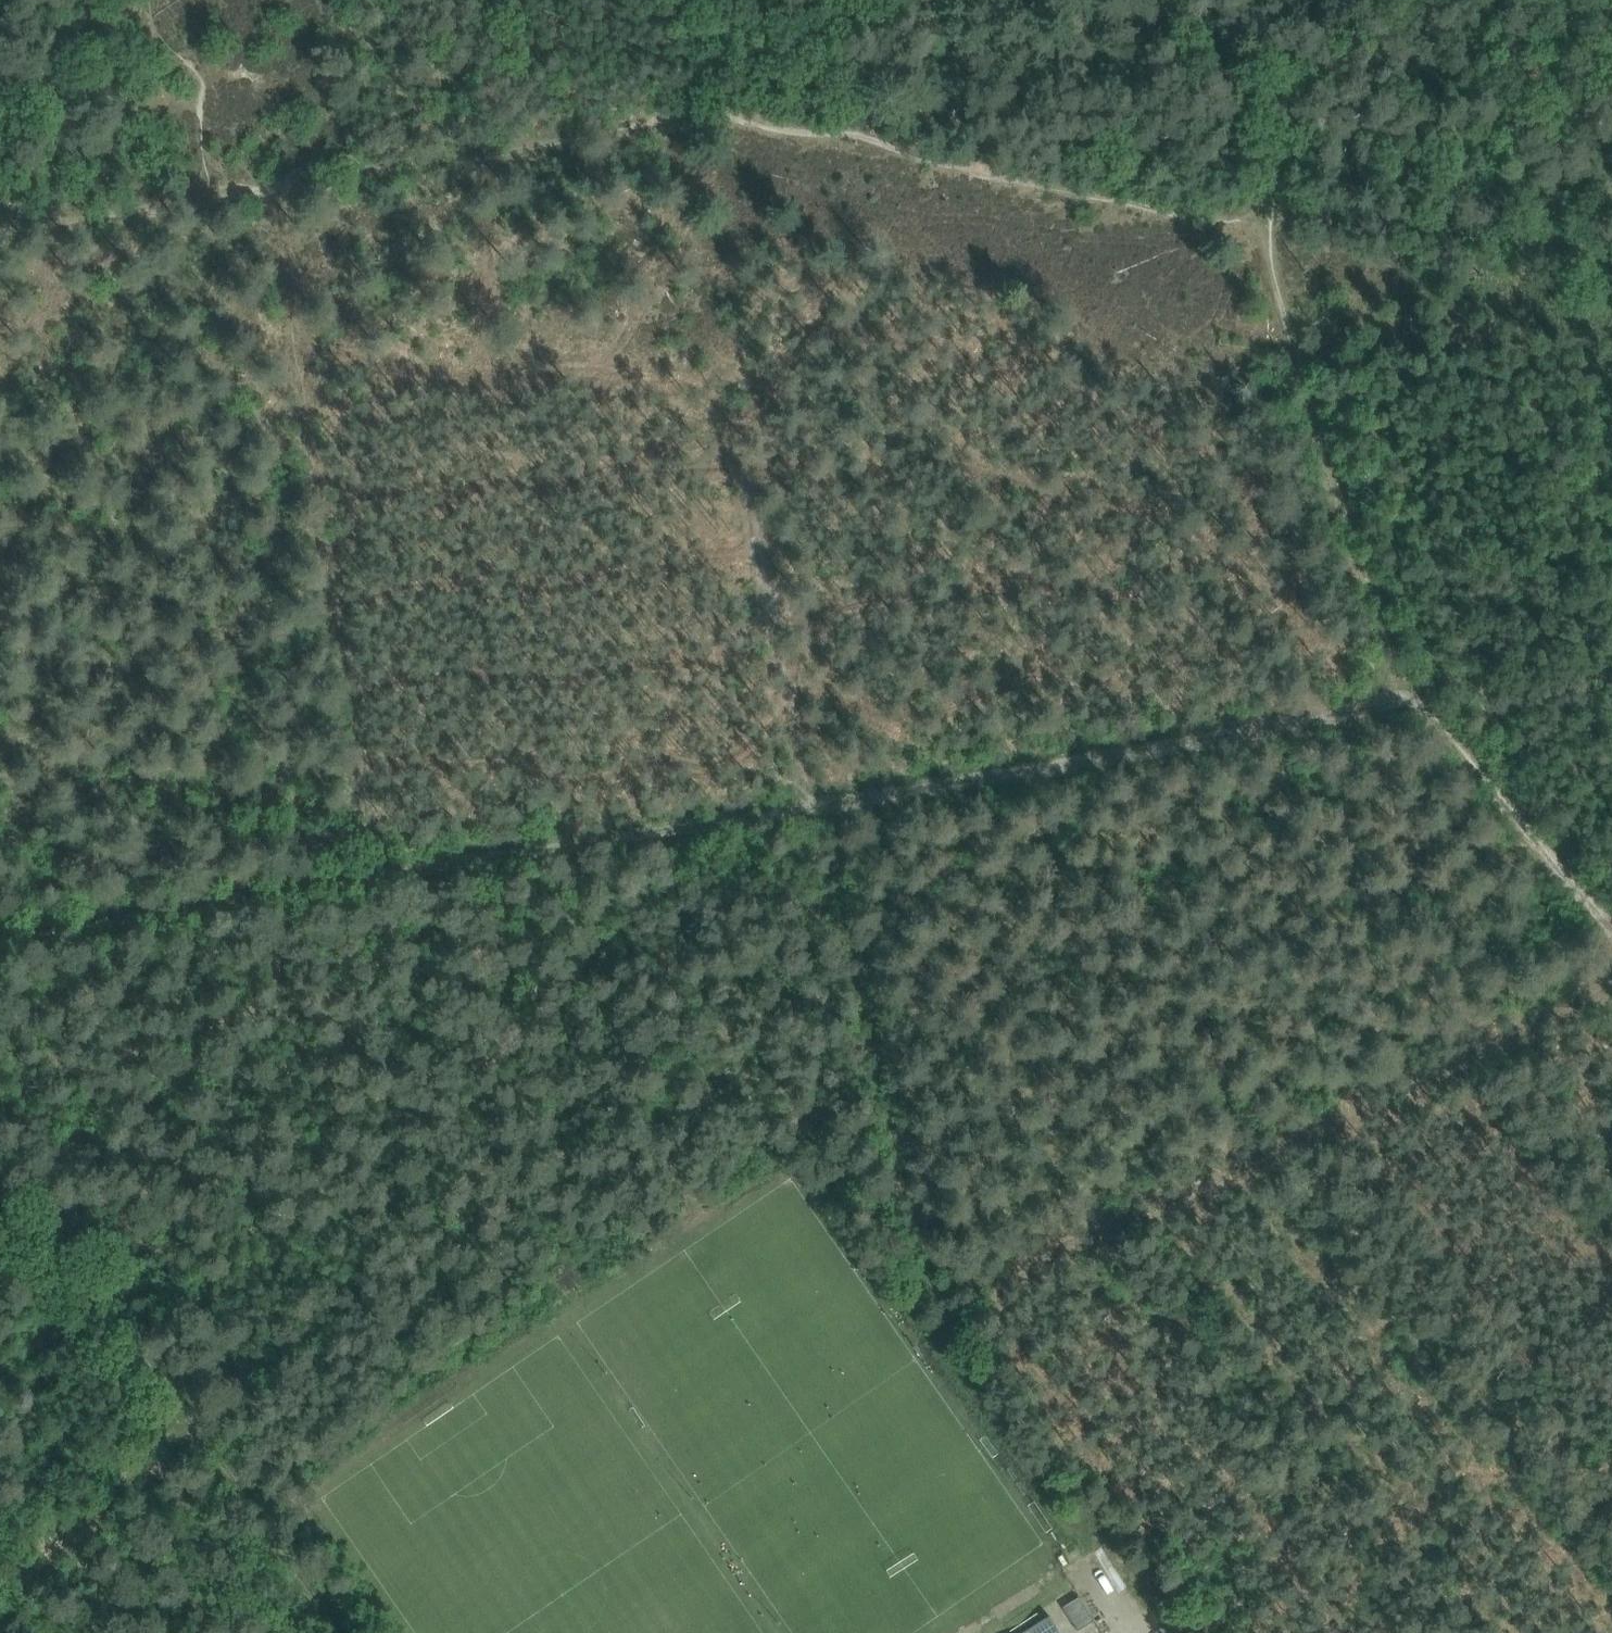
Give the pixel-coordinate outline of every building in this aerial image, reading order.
[(1078,1631),(1095,1620),(1080,1596),(1063,1607),(1078,1631)] [(1050,1616),(1051,1616),(1050,1615),(1032,1627),(1022,1632),(1061,1632),(1050,1616)]
